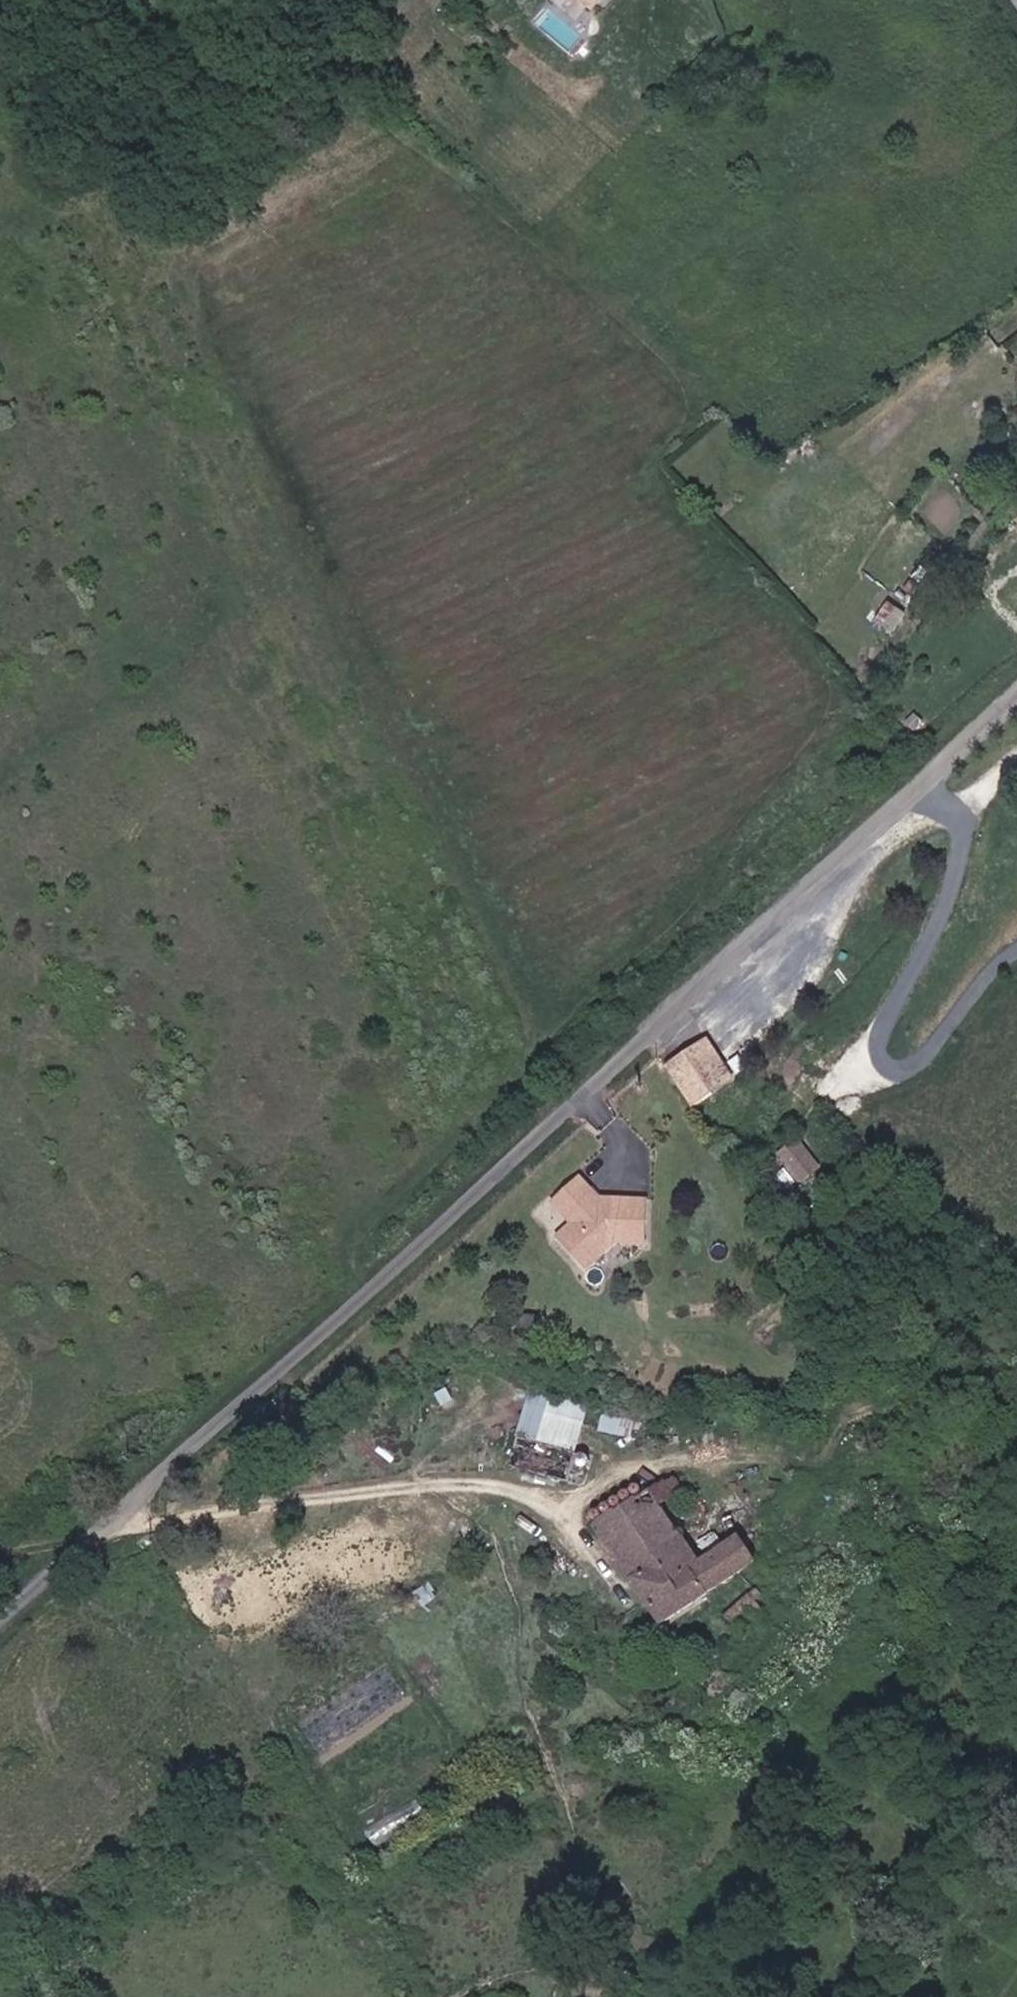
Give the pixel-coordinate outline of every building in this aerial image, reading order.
[(708,1107),(728,1091),(747,1075),(718,1039),(700,1055),(697,1051),(676,1067),(708,1107)] [(796,1181),(822,1170),(808,1137),(782,1148),(796,1181)] [(562,1234),(591,1268),(621,1240),(650,1240),(652,1196),(626,1195),(627,1207),(616,1207),(585,1172),(557,1199),(577,1220),(562,1234)] [(587,1423),(527,1405),(518,1434),(578,1452),(587,1423)] [(630,1435),(634,1420),(605,1412),(601,1427),(630,1435)] [(665,1475),(641,1492),(590,1525),(654,1625),(748,1567),(733,1541),(668,1580),(652,1555),(673,1541),(697,1525),(665,1475)]
